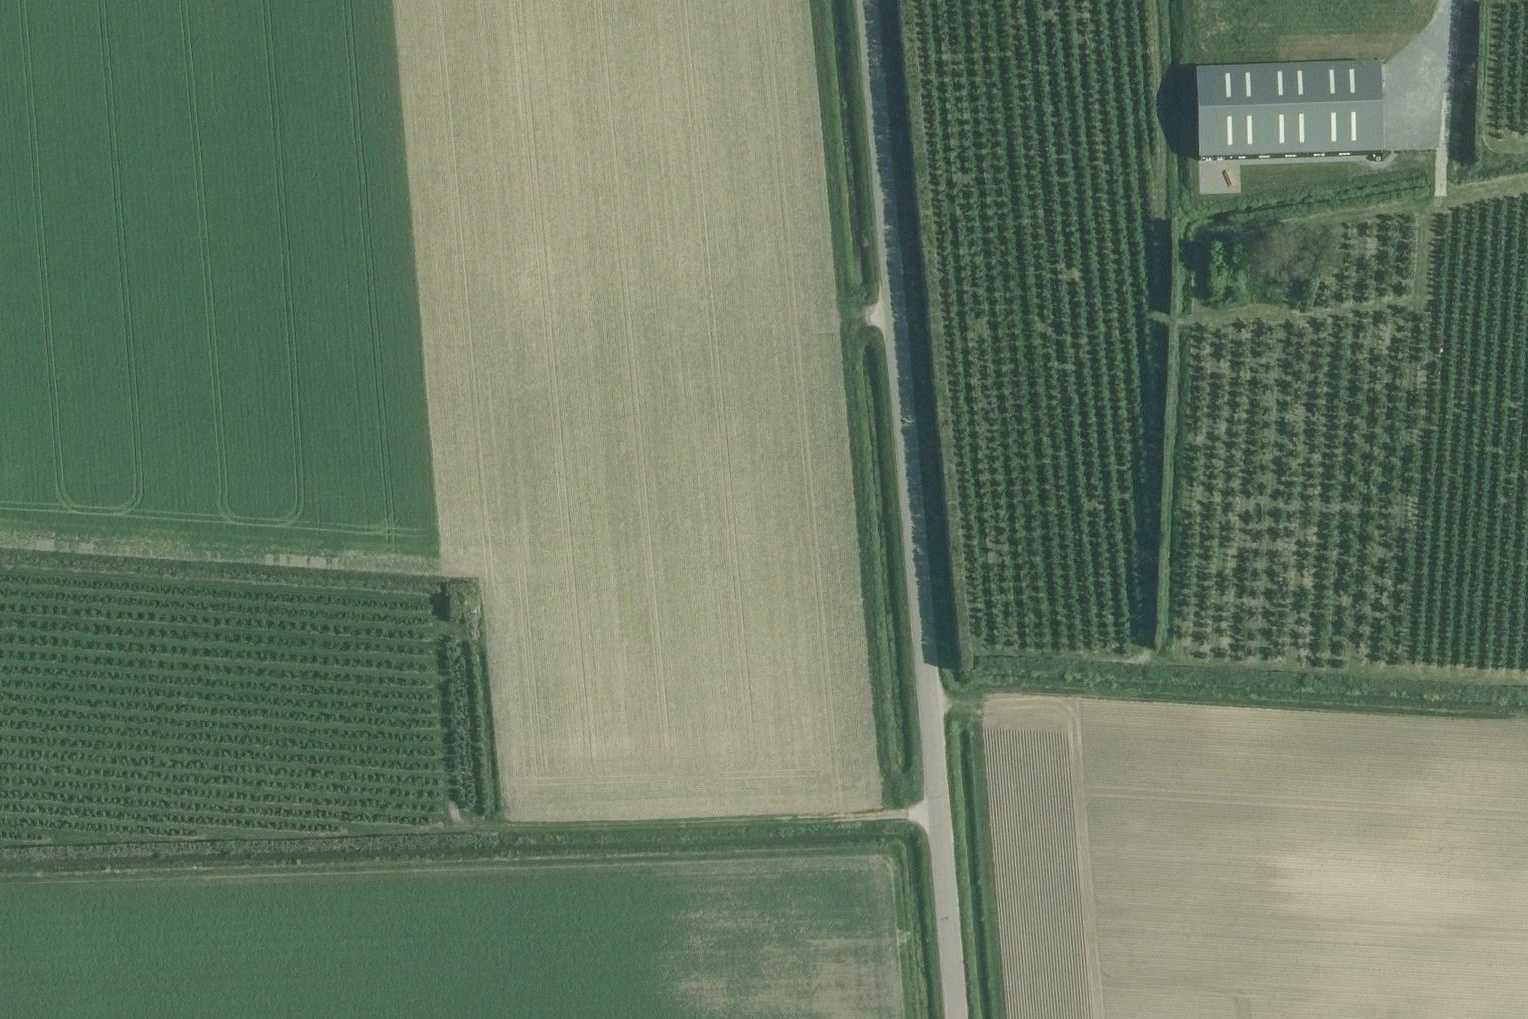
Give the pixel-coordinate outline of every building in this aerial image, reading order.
[(1197,166),(1381,159),(1378,71),(1194,77),(1197,166)] [(469,611),(469,595),(457,595),(457,611),(469,611)]
